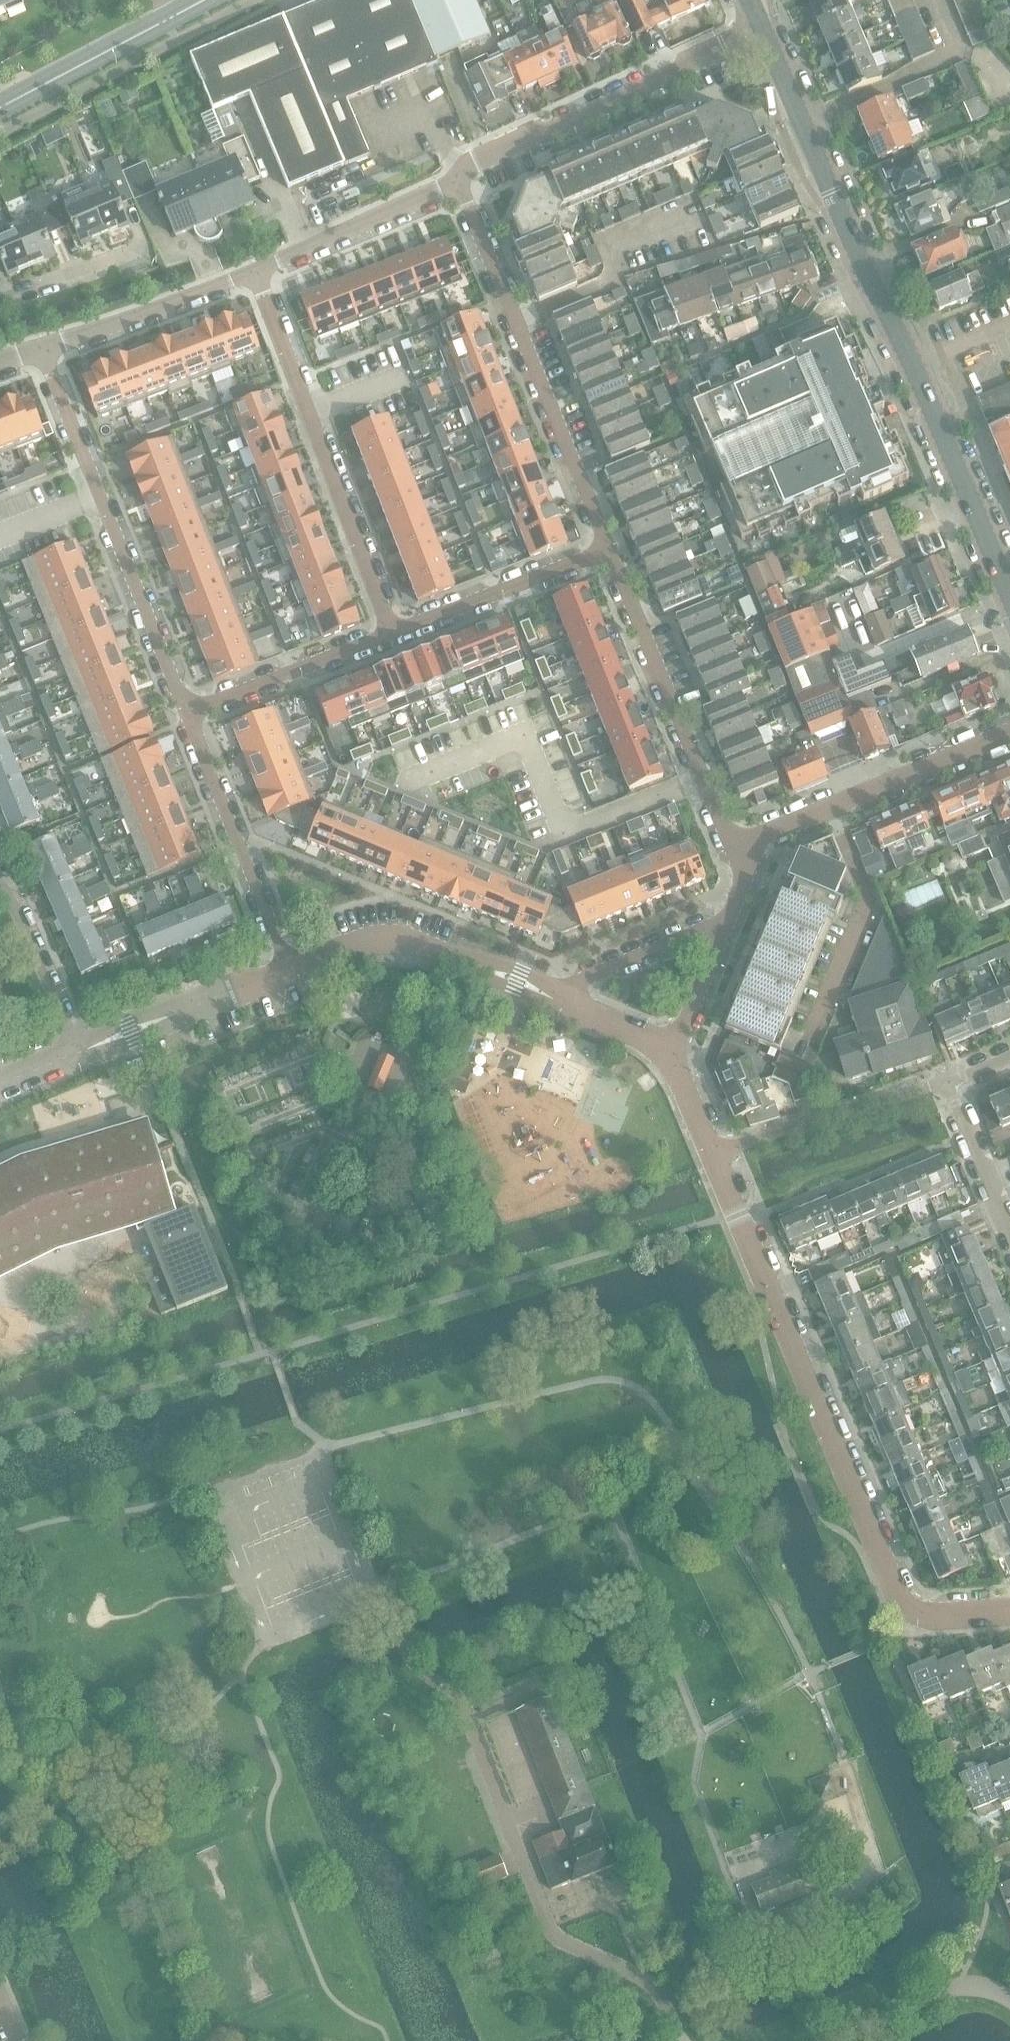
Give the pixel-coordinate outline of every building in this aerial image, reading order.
[(5,8),(8,14),(24,7),(21,0),(0,0),(0,10),(5,8)] [(306,72),(322,112),(345,166),(370,155),(347,101),(438,64),(436,60),(411,0),(324,0),(283,17),(306,72)] [(436,60),(490,36),(480,12),(475,0),(411,0),(436,60)] [(592,10),(610,49),(618,45),(624,47),(631,44),(633,39),(617,7),(616,8),(612,0),(592,10)] [(665,6),(647,15),(640,0),(618,0),(635,37),(654,29),(654,28),(673,20),(673,21),(689,13),(705,6),(708,5),(706,0),(662,0),(665,6)] [(819,24),(853,11),(849,0),(812,0),(809,1),(814,12),(819,24)] [(894,17),(915,8),(912,0),(903,0),(889,6),(894,17)] [(959,15),(981,6),(978,0),(963,0),(954,4),(959,15)] [(546,2),(536,6),(540,13),(549,9),(546,2)] [(602,53),(610,49),(592,10),(589,3),(576,9),(582,22),(573,26),(588,58),(595,61),(600,58),(602,53)] [(705,6),(692,12),(689,13),(673,21),(672,21),(676,30),(709,16),(705,6)] [(959,15),(963,26),(985,17),(981,6),(959,15)] [(551,38),(543,42),(558,74),(558,73),(578,64),(551,8),(549,9),(540,13),(551,38)] [(894,17),(898,27),(920,18),(915,8),(894,17)] [(819,24),(829,47),(862,34),(853,11),(819,24)] [(230,104),(249,96),(249,95),(306,72),(283,17),(190,56),(213,111),(230,104)] [(963,26),(968,37),(990,28),(985,17),(963,26)] [(903,39),(925,30),(920,18),(898,27),(903,39)] [(517,38),(538,83),(541,89),(561,79),(558,73),(558,74),(543,42),(536,28),(517,37),(517,38)] [(995,39),(990,28),(968,37),(973,48),(995,39)] [(903,39),(908,50),(930,40),(925,30),(903,39)] [(829,47),(839,70),(871,57),(862,34),(829,47)] [(499,50),(516,87),(518,92),(538,83),(517,38),(497,47),(499,50)] [(935,52),(930,40),(908,50),(913,61),(935,52)] [(516,87),(499,50),(482,58),(483,60),(464,68),(469,80),(483,109),(507,98),(504,92),(516,87)] [(881,80),(871,57),(839,70),(849,94),(881,80)] [(345,166),(322,112),(306,72),(249,95),(249,96),(288,189),(345,166)] [(923,80),(901,89),(907,102),(928,93),(923,80)] [(133,88),(116,95),(121,105),(138,98),(133,88)] [(989,115),(981,96),(962,104),(971,123),(989,115)] [(858,113),(870,142),(906,127),(901,114),(898,115),(892,99),(858,113)] [(110,100),(97,105),(105,122),(117,117),(110,100)] [(229,162),(198,174),(216,219),(217,219),(253,203),(246,185),(261,179),(244,138),(230,104),(213,111),(201,116),(213,143),(224,139),(227,145),(223,147),(229,162)] [(517,208),(512,221),(523,245),(516,248),(539,302),(577,286),(554,230),(555,225),(573,231),(577,221),(559,215),(562,209),(708,147),(714,149),(707,167),(717,171),(724,153),(729,155),(760,229),(798,213),(768,141),(761,144),(751,120),(738,115),(730,112),(718,107),(694,117),(691,110),(547,171),(550,177),(526,188),(521,200),(517,208)] [(918,121),(906,127),(870,142),(872,145),(869,146),(873,156),(876,155),(878,161),(911,147),(909,141),(911,139),(911,138),(923,132),(918,121)] [(894,199),(939,180),(934,166),(924,170),(918,155),(881,170),(882,173),(881,176),(883,182),(886,182),(887,186),(889,185),(894,199)] [(119,201),(132,196),(122,174),(116,158),(102,163),(111,185),(88,195),(105,235),(129,225),(119,201)] [(146,164),(122,174),(132,196),(135,203),(158,193),(157,191),(146,164)] [(960,164),(944,171),(950,184),(966,177),(960,164)] [(223,232),(217,219),(216,219),(198,174),(157,191),(158,193),(176,236),(194,228),(196,235),(201,239),(207,242),(214,241),(219,238),(223,232)] [(681,187),(685,196),(695,192),(691,183),(681,187)] [(45,232),(58,227),(45,196),(42,189),(28,194),(34,209),(26,212),(25,216),(26,220),(14,226),(31,266),(55,256),(45,232)] [(659,208),(677,200),(673,189),(654,197),(659,208)] [(81,245),(105,235),(88,195),(65,204),(59,190),(45,196),(58,227),(71,221),(81,245)] [(980,215),(1009,202),(1005,190),(975,203),(980,215)] [(912,237),(950,221),(937,191),(896,209),(902,224),(905,222),(912,237)] [(701,201),(704,211),(718,205),(714,195),(701,201)] [(623,222),(642,215),(637,204),(619,212),(623,222)] [(1009,240),(1009,207),(996,213),(1008,241),(1009,240)] [(605,230),(615,226),(611,215),(601,219),(605,230)] [(708,220),(712,229),(724,223),(720,215),(708,220)] [(811,222),(800,226),(801,230),(813,226),(812,222),(811,222)] [(727,232),(724,223),(712,229),(715,237),(727,232)] [(31,266),(14,226),(0,231),(0,260),(7,276),(31,266)] [(795,226),(781,230),(785,241),(799,236),(795,226)] [(942,235),(912,247),(913,250),(925,277),(955,264),(963,261),(965,253),(958,234),(950,231),(942,235)] [(767,264),(764,256),(777,294),(819,279),(801,236),(781,243),(786,258),(767,264)] [(441,291),(462,283),(445,240),(424,248),(441,291)] [(592,269),(602,265),(594,247),(584,251),(592,269)] [(721,249),(717,250),(720,259),(732,255),(729,247),(721,249)] [(403,256),(420,299),(441,291),(424,248),(403,256)] [(717,250),(696,257),(699,267),(720,260),(720,259),(717,250)] [(1009,269),(1009,251),(996,257),(1002,272),(1009,269)] [(403,256),(383,264),(399,307),(420,299),(403,256)] [(764,256),(743,263),(756,301),(777,294),(764,256)] [(685,260),(677,263),(680,273),(688,271),(685,260)] [(680,273),(677,263),(668,265),(671,276),(680,273)] [(743,263),(723,270),(736,308),(756,301),(743,263)] [(362,272),(379,315),(399,307),(383,264),(362,272)] [(723,270),(703,278),(716,315),(736,308),(723,270)] [(358,323),(379,315),(362,272),(342,280),(358,323)] [(971,295),(983,289),(977,275),(964,280),(961,273),(929,286),(939,311),(955,304),(961,305),(968,303),(970,298),(972,298),(971,295)] [(703,278),(682,285),(696,323),(716,315),(703,278)] [(338,330),(358,323),(342,280),(321,288),(338,330)] [(682,285),(665,291),(678,329),(696,323),(682,285)] [(300,296),(316,339),(338,330),(321,288),(300,296)] [(622,289),(611,294),(615,302),(625,298),(622,289)] [(801,290),(792,304),(802,312),(812,298),(801,290)] [(667,333),(678,329),(665,291),(634,302),(651,345),(670,339),(667,333)] [(552,318),(560,337),(598,321),(590,302),(552,318)] [(459,305),(448,309),(451,317),(462,313),(459,305)] [(775,311),(765,315),(769,325),(779,321),(775,311)] [(439,313),(428,317),(431,325),(442,321),(439,313)] [(432,331),(440,352),(486,334),(478,314),(432,331)] [(622,320),(626,330),(637,326),(633,316),(622,320)] [(234,317),(216,324),(231,363),(259,352),(246,318),(243,319),(236,322),(236,321),(234,317)] [(428,317),(417,321),(420,329),(431,325),(428,317)] [(560,337),(568,354),(605,339),(598,321),(560,337)] [(216,324),(195,332),(212,376),(212,375),(216,385),(234,377),(231,368),(233,367),(231,363),(216,324)] [(698,397),(684,403),(705,454),(713,450),(728,486),(720,489),(731,515),(742,539),(756,533),(759,539),(772,533),(769,527),(782,522),(785,528),(812,516),(809,510),(835,499),(838,505),(852,499),(851,497),(860,493),(864,501),(893,489),(892,487),(908,479),(901,463),(906,461),(895,434),(890,436),(883,420),(878,422),(863,386),(868,384),(860,367),(865,365),(854,338),(844,343),(836,324),(823,330),(824,332),(796,344),(799,349),(790,353),(789,351),(775,357),(777,363),(751,374),(748,369),(722,380),(724,386),(711,392),(709,386),(695,391),(698,397)] [(640,334),(637,326),(626,330),(630,339),(640,334)] [(398,329),(387,333),(390,341),(401,337),(398,329)] [(195,332),(174,340),(190,384),(212,376),(195,332)] [(387,333),(376,337),(379,345),(390,341),(387,333)] [(486,334),(440,352),(447,371),(493,353),(486,334)] [(773,357),(764,336),(752,341),(761,363),(773,357)] [(714,338),(705,341),(708,351),(718,347),(714,338)] [(568,354),(575,372),(613,356),(605,339),(568,354)] [(174,340),(152,348),(169,392),(171,396),(192,388),(190,384),(174,340)] [(698,341),(686,346),(691,358),(703,353),(698,341)] [(357,345),(346,349),(349,357),(360,353),(357,345)] [(152,348),(131,356),(148,400),(169,392),(152,348)] [(346,349),(335,353),(338,361),(349,357),(346,349)] [(642,353),(646,364),(657,359),(653,349),(642,353)] [(404,352),(408,364),(416,361),(412,350),(404,352)] [(493,353),(447,371),(455,390),(500,372),(493,353)] [(131,356),(110,364),(126,408),(148,400),(131,356)] [(575,372),(582,390),(620,374),(613,356),(575,372)] [(637,358),(623,364),(626,370),(636,366),(639,364),(637,358)] [(660,367),(657,359),(646,364),(649,371),(660,367)] [(92,376),(84,379),(99,418),(126,408),(110,364),(107,365),(105,361),(94,365),(95,370),(92,371),(94,375),(94,376),(92,376)] [(413,375),(420,372),(416,361),(408,364),(413,375)] [(708,362),(700,365),(704,374),(712,370),(708,362)] [(500,372),(455,390),(462,409),(508,391),(500,372)] [(675,373),(667,377),(671,387),(679,383),(675,373)] [(582,390),(590,408),(627,392),(620,374),(582,390)] [(247,383),(240,386),(244,398),(252,395),(247,383)] [(240,386),(229,390),(233,402),(244,398),(240,386)] [(424,402),(431,399),(427,387),(419,390),(424,402)] [(651,392),(654,400),(665,396),(662,387),(651,392)] [(995,426),(996,428),(1009,422),(1009,387),(979,400),(988,422),(993,420),(995,426)] [(508,391),(462,409),(467,408),(474,425),(469,426),(470,428),(515,410),(508,391)] [(590,408),(597,425),(635,410),(627,392),(590,408)] [(270,394),(224,412),(225,413),(232,433),(237,431),(237,430),(278,414),(270,394)] [(669,405),(665,396),(654,400),(658,410),(669,405)] [(18,399),(2,405),(19,449),(45,439),(30,400),(20,404),(18,399)] [(428,413),(435,410),(431,399),(424,402),(428,413)] [(210,402),(199,407),(202,414),(213,410),(213,409),(210,402)] [(0,406),(0,456),(19,449),(2,405),(0,406)] [(199,407),(178,415),(181,422),(202,414),(199,407)] [(515,410),(470,428),(477,447),(486,443),(523,429),(515,410)] [(597,425),(604,442),(642,427),(635,410),(597,425)] [(426,424),(422,413),(414,416),(419,427),(426,424)] [(278,414),(237,430),(237,431),(240,439),(244,449),(244,450),(249,449),(248,447),(285,433),(278,414)] [(396,435),(389,418),(352,432),(359,450),(396,435)] [(157,423),(156,423),(159,430),(171,426),(170,426),(168,419),(157,423)] [(669,437),(681,432),(676,422),(665,427),(669,437)] [(999,451),(1009,446),(1009,422),(996,428),(995,426),(989,429),(999,451)] [(49,423),(42,427),(46,438),(54,435),(49,423)] [(156,423),(145,427),(148,435),(159,430),(156,423)] [(430,435),(426,424),(419,427),(423,438),(430,435)] [(439,439),(446,437),(442,425),(434,428),(439,439)] [(649,445),(642,427),(604,442),(611,461),(649,445)] [(210,428),(202,431),(207,442),(214,439),(210,428)] [(486,443),(493,462),(530,448),(523,429),(486,443)] [(135,431),(124,436),(127,443),(138,439),(138,438),(135,431)] [(285,433),(248,447),(249,449),(255,466),(256,467),(293,452),(285,433)] [(359,450),(366,466),(402,452),(396,435),(359,450)] [(172,437),(127,455),(136,478),(181,461),(180,457),(172,437)] [(443,451),(451,448),(446,437),(439,439),(443,451)] [(214,439),(207,442),(211,453),(219,450),(214,439)] [(687,448),(684,439),(673,444),(677,453),(687,448)] [(432,460),(439,457),(435,446),(427,449),(432,460)] [(1007,472),(1009,470),(1009,446),(999,451),(1007,472)] [(199,450),(191,453),(194,460),(202,457),(205,456),(202,448),(199,450)] [(530,448),(493,462),(501,481),(537,467),(530,448)] [(255,466),(251,467),(258,487),(259,487),(300,471),(293,452),(256,467),(255,466)] [(366,466),(372,483),(409,469),(402,452),(366,466)] [(191,453),(180,457),(181,461),(183,464),(194,460),(191,453)] [(643,456),(613,468),(605,471),(612,489),(650,474),(643,456)] [(444,468),(439,457),(432,460),(436,471),(444,468)] [(181,461),(136,478),(144,501),(190,483),(183,464),(181,461)] [(43,464),(24,471),(26,475),(29,482),(48,475),(48,474),(45,469),(43,464)] [(450,466),(454,477),(461,474),(462,474),(458,464),(450,466)] [(224,466),(217,469),(221,480),(229,477),(224,466)] [(684,470),(687,479),(698,475),(694,466),(684,470)] [(501,481),(492,485),(499,504),(508,500),(545,486),(537,467),(501,481)] [(372,483),(379,500),(415,486),(409,469),(372,483)] [(258,487),(254,488),(262,509),(266,507),(307,491),(300,471),(259,487),(258,487)] [(458,488),(466,486),(461,474),(454,477),(458,488)] [(612,489),(614,493),(620,507),(658,492),(650,474),(612,489)] [(26,475),(5,483),(5,485),(8,491),(10,490),(29,482),(26,475)] [(702,484),(698,475),(687,479),(691,488),(702,484)] [(229,477),(221,480),(225,491),(233,488),(229,477)] [(453,491),(448,480),(441,482),(445,494),(453,491)] [(190,483),(144,501),(153,523),(199,506),(197,502),(190,483)] [(379,500),(385,517),(422,503),(415,486),(379,500)] [(545,486),(508,500),(515,519),(552,505),(545,486)] [(307,491),(266,507),(273,525),(315,509),(307,491)] [(457,502),(453,491),(445,494),(450,505),(457,502)] [(721,491),(714,493),(717,500),(723,498),(721,491)] [(620,507),(622,514),(627,525),(665,509),(658,492),(620,507)] [(217,494),(208,497),(211,505),(220,501),(222,500),(220,493),(217,494)] [(208,497),(197,502),(199,506),(200,509),(211,505),(208,497)] [(703,504),(707,513),(718,508),(714,499),(703,504)] [(469,515),(476,512),(472,501),(465,504),(469,515)] [(385,517),(392,534),(428,519),(422,503),(385,517)] [(239,504),(231,507),(234,515),(236,518),(243,515),(239,504)] [(515,519),(511,521),(518,540),(523,538),(559,524),(552,505),(515,519)] [(199,506),(153,523),(162,545),(207,528),(200,509),(199,506)] [(721,517),(718,508),(707,513),(711,522),(721,517)] [(273,525),(269,526),(276,546),(322,529),(315,509),(273,525)] [(627,525),(631,535),(634,543),(672,527),(665,509),(627,525)] [(473,526),(481,524),(476,512),(469,515),(473,526)] [(459,527),(466,524),(462,513),(454,516),(459,527)] [(243,515),(236,518),(240,529),(247,526),(243,515)] [(835,554),(838,561),(892,538),(883,515),(856,527),(839,534),(836,539),(837,544),(840,546),(845,547),(846,549),(835,554)] [(392,534),(398,550),(435,536),(428,519),(392,534)] [(459,527),(463,538),(470,535),(466,524),(459,527)] [(559,524),(523,538),(530,558),(567,544),(559,524)] [(634,543),(641,560),(679,545),(675,534),(682,531),(679,524),(672,527),(634,543)] [(207,528),(162,545),(170,568),(216,550),(214,547),(207,528)] [(710,532),(717,550),(727,546),(720,528),(710,532)] [(322,529),(276,546),(284,566),(289,565),(288,564),(330,548),(322,529)] [(398,550),(405,567),(441,553),(435,536),(398,550)] [(237,538),(226,542),(228,549),(239,545),(240,545),(237,538)] [(902,561),(892,538),(838,561),(841,569),(859,561),(865,576),(902,561)] [(484,553),(492,550),(487,539),(480,542),(484,553)] [(84,562),(76,542),(23,563),(31,583),(84,562)] [(226,542),(214,547),(216,550),(217,554),(228,549),(226,542)] [(254,542),(246,544),(251,556),(258,553),(254,542)] [(649,578),(686,562),(694,559),(691,552),(683,555),(679,545),(641,560),(649,578)] [(472,560),(479,558),(475,546),(468,549),(472,560)] [(731,555),(727,546),(717,550),(721,560),(731,555)] [(330,548),(288,564),(289,565),(295,582),(337,566),(330,548)] [(216,550),(170,568),(179,590),(225,573),(217,554),(216,550)] [(484,553),(489,564),(496,561),(492,550),(484,553)] [(258,553),(251,556),(255,567),(262,564),(258,553)] [(405,567),(411,584),(448,570),(441,553),(405,567)] [(476,572),(484,569),(479,558),(472,560),(476,572)] [(909,566),(895,572),(900,584),(898,585),(902,597),(911,594),(912,594),(914,600),(948,586),(937,561),(912,572),(909,566)] [(91,581),(84,562),(31,583),(38,602),(91,581)] [(649,578),(656,595),(694,580),(686,562),(649,578)] [(746,571),(756,595),(776,587),(767,563),(746,571)] [(295,582),(291,583),(299,604),(302,603),(308,601),(307,600),(344,586),(337,566),(295,582)] [(799,567),(783,573),(786,580),(802,574),(799,567)] [(454,588),(448,570),(411,584),(418,602),(454,588)] [(225,573),(179,590),(188,613),(233,595),(232,591),(225,573)] [(738,573),(730,577),(727,578),(731,587),(742,582),(738,573)] [(269,580),(261,583),(266,594),(273,591),(269,580)] [(701,598),(694,580),(656,595),(663,614),(701,598)] [(99,600),(91,581),(38,602),(46,621),(99,600)] [(253,583),(243,587),(246,594),(256,590),(257,590),(254,582),(253,583)] [(308,601),(302,603),(309,620),(314,618),(315,619),(352,604),(348,596),(344,586),(307,600),(308,601)] [(553,599),(561,619),(594,606),(586,586),(553,599)] [(902,597),(900,598),(906,611),(908,610),(916,630),(924,627),(926,626),(925,624),(958,611),(948,586),(914,600),(912,594),(911,594),(902,597)] [(243,587),(232,591),(233,595),(235,599),(246,594),(243,587)] [(776,587),(756,595),(766,619),(787,610),(777,587),(776,587)] [(273,591),(266,594),(270,605),(277,602),(273,591)] [(0,595),(0,597),(3,606),(11,603),(7,592),(0,595)] [(233,595),(188,613),(197,635),(242,617),(235,599),(233,595)] [(895,615),(906,611),(900,598),(889,603),(895,615)] [(739,603),(743,612),(753,607),(749,599),(739,603)] [(99,600),(46,621),(54,640),(106,619),(99,600)] [(675,618),(683,636),(721,620),(713,602),(675,618)] [(309,620),(305,621),(314,642),(359,625),(358,621),(362,619),(357,606),(353,607),(352,604),(315,619),(314,618),(309,620)] [(594,606),(561,619),(569,638),(602,625),(594,606)] [(756,616),(753,607),(743,612),(746,620),(756,616)] [(787,610),(766,619),(768,624),(770,629),(769,629),(786,672),(809,729),(812,737),(815,736),(820,740),(846,730),(847,723),(848,722),(864,761),(889,751),(884,740),(894,736),(883,708),(878,710),(870,691),(892,682),(890,678),(884,663),(857,674),(850,657),(833,664),(828,652),(839,647),(832,628),(821,633),(812,611),(791,620),(789,615),(787,610)] [(867,619),(878,646),(897,639),(886,611),(867,619)] [(242,617),(197,635),(205,657),(250,640),(249,636),(242,617)] [(283,618),(276,621),(280,632),(288,629),(283,618)] [(506,618),(487,626),(503,669),(523,661),(506,618)] [(10,621),(9,622),(10,622),(14,633),(22,630),(17,619),(10,621)] [(61,659),(114,637),(106,619),(54,640),(61,659)] [(529,620),(520,624),(524,634),(534,630),(529,620)] [(683,636),(690,654),(728,638),(721,620),(683,636)] [(610,644),(602,625),(569,638),(576,657),(610,644)] [(487,626),(468,634),(484,676),(503,669),(487,626)] [(271,628),(260,632),(263,639),(273,635),(274,634),(272,627),(271,628)] [(288,629),(280,632),(285,643),(292,640),(288,629)] [(22,630),(14,633),(18,644),(26,641),(22,630)] [(534,630),(524,634),(528,644),(538,640),(534,630)] [(915,651),(884,663),(890,678),(899,674),(904,686),(925,678),(976,657),(965,630),(915,651)] [(260,632),(249,636),(250,640),(252,644),(263,639),(260,632)] [(753,638),(756,646),(767,642),(763,633),(753,638)] [(468,634),(449,641),(466,684),(484,676),(468,634)] [(114,637),(61,659),(69,678),(122,656),(114,637)] [(690,654),(697,671),(735,655),(728,638),(690,654)] [(250,640),(205,657),(214,681),(260,663),(252,644),(250,640)] [(449,641),(430,649),(447,691),(466,684),(449,641)] [(771,652),(767,642),(756,646),(760,656),(771,652)] [(610,644),(576,657),(584,676),(617,663),(610,644)] [(430,649),(411,657),(428,699),(447,691),(430,649)] [(12,653),(4,656),(6,662),(15,658),(12,653)] [(697,671),(705,689),(743,674),(735,655),(697,671)] [(32,656),(25,659),(30,671),(37,668),(32,656)] [(69,678),(76,696),(129,675),(122,656),(69,678)] [(411,657),(392,664),(409,707),(428,699),(411,657)] [(544,658),(535,661),(539,672),(549,668),(544,658)] [(8,668),(6,662),(0,665),(0,671),(8,668)] [(617,663),(584,676),(591,695),(625,682),(617,663)] [(392,664),(373,672),(390,714),(409,707),(392,664)] [(37,668),(30,671),(34,682),(41,679),(37,668)] [(549,668),(539,672),(543,682),(553,678),(549,668)] [(769,673),(772,683),(782,679),(778,670),(769,673)] [(373,672),(354,679),(371,722),(390,714),(373,672)] [(750,692),(750,691),(743,674),(705,689),(711,706),(741,695),(742,696),(750,692)] [(129,675),(76,696),(84,715),(137,694),(129,675)] [(944,698),(943,702),(948,715),(944,717),(947,727),(996,707),(984,678),(961,688),(960,685),(951,689),(953,694),(944,698)] [(354,679),(335,687),(352,729),(371,722),(354,679)] [(785,688),(782,679),(772,683),(776,691),(785,688)] [(625,682),(591,695),(599,714),(633,701),(625,682)] [(522,684),(511,688),(515,698),(526,693),(522,684)] [(335,687),(315,695),(329,728),(348,721),(351,730),(335,687)] [(511,688),(502,692),(505,702),(515,698),(511,688)] [(47,694),(40,697),(45,709),(52,706),(47,694)] [(84,715),(91,734),(144,713),(137,694),(84,715)] [(703,710),(710,729),(749,713),(742,696),(741,695),(711,706),(703,710)] [(560,696),(550,699),(554,710),(564,706),(560,696)] [(4,705),(1,706),(3,712),(22,704),(20,698),(4,705)] [(484,699),(473,703),(477,713),(488,708),(484,699)] [(32,700),(22,704),(25,709),(35,706),(32,700)] [(901,700),(890,705),(893,712),(899,729),(910,725),(901,700)] [(633,701),(599,714),(607,733),(640,720),(633,701)] [(473,703),(464,707),(468,717),(477,713),(473,703)] [(22,704),(3,712),(5,717),(25,709),(22,704)] [(781,708),(786,719),(796,714),(792,704),(781,708)] [(52,706),(45,709),(49,720),(56,717),(52,706)] [(564,706),(554,710),(558,720),(568,716),(564,706)] [(278,708),(232,726),(236,734),(241,748),(287,730),(285,727),(278,708)] [(4,738),(3,737),(12,733),(5,717),(3,712),(0,713),(0,740),(4,738)] [(91,734),(99,754),(152,733),(144,713),(91,734)] [(710,729),(718,747),(756,731),(749,713),(710,729)] [(446,714),(436,718),(439,728),(450,724),(446,714)] [(799,722),(796,714),(786,719),(789,726),(799,722)] [(308,718),(296,723),(300,730),(311,726),(308,718)] [(436,718),(426,722),(430,732),(439,728),(436,718)] [(640,720),(607,733),(614,752),(648,738),(640,720)] [(296,723),(285,727),(287,730),(288,735),(300,730),(296,723)] [(725,764),(763,749),(773,745),(765,727),(756,731),(718,747),(725,764)] [(408,729),(398,733),(402,743),(412,739),(408,729)] [(813,739),(812,737),(809,729),(798,733),(802,743),(813,739)] [(287,730),(241,748),(243,753),(250,771),(296,753),(288,735),(287,730)] [(63,732),(55,735),(60,747),(67,744),(63,732)] [(398,733),(388,737),(392,747),(402,743),(398,733)] [(575,733),(565,737),(570,748),(579,744),(575,733)] [(0,740),(0,764),(12,759),(12,758),(21,754),(19,749),(17,744),(8,748),(4,738),(0,740)] [(648,738),(614,752),(622,771),(655,757),(648,738)] [(110,780),(162,759),(155,739),(102,760),(110,780)] [(806,753),(781,763),(793,791),(827,777),(816,749),(817,748),(813,739),(802,743),(806,753)] [(38,741),(19,749),(21,754),(40,747),(38,741)] [(67,744),(60,747),(64,758),(72,755),(67,744)] [(579,744),(570,748),(573,758),(583,754),(579,744)] [(370,745),(360,749),(364,759),(374,754),(370,745)] [(40,747),(21,754),(24,760),(43,753),(40,747)] [(360,749),(350,753),(354,762),(364,759),(360,749)] [(725,764),(732,782),(770,766),(763,749),(725,764)] [(296,753),(250,771),(252,775),(259,793),(304,775),(303,772),(297,757),(296,753)] [(655,757),(622,771),(629,790),(663,777),(655,757)] [(0,764),(0,789),(21,781),(12,759),(0,764)] [(162,759),(110,780),(117,799),(170,778),(162,759)] [(325,763),(314,767),(317,775),(329,770),(325,763)] [(992,773),(1003,801),(997,803),(998,804),(1000,808),(998,809),(1003,821),(1009,818),(1009,765),(1005,767),(1005,768),(992,773)] [(778,784),(770,766),(732,782),(740,800),(753,794),(758,806),(767,802),(762,791),(778,784)] [(314,767),(303,772),(304,775),(306,779),(317,775),(314,767)] [(339,770),(336,777),(347,782),(350,774),(339,770)] [(590,771),(580,775),(585,786),(594,782),(590,771)] [(992,773),(931,798),(934,804),(938,816),(951,848),(956,846),(971,841),(978,838),(972,823),(992,814),(990,807),(998,804),(997,803),(1003,801),(992,773)] [(304,775),(259,793),(261,798),(269,817),(274,815),(277,821),(297,829),(298,830),(307,809),(304,803),(314,799),(306,779),(304,775)] [(88,776),(81,778),(86,790),(93,787),(88,776)] [(81,778),(74,781),(78,793),(86,790),(81,778)] [(125,818),(178,797),(170,778),(117,799),(125,818)] [(0,789),(0,804),(3,811),(29,801),(28,800),(39,795),(37,789),(35,790),(33,787),(25,790),(21,781),(0,789)] [(366,781),(363,788),(374,793),(377,785),(366,781)] [(55,782),(37,789),(39,795),(57,788),(55,782)] [(594,782),(585,786),(589,796),(598,792),(594,782)] [(377,785),(374,793),(385,798),(389,790),(377,785)] [(57,788),(39,795),(41,801),(60,794),(57,788)] [(86,790),(78,793),(83,803),(90,800),(86,790)] [(29,801),(3,811),(12,833),(38,823),(33,812),(43,808),(40,802),(41,801),(39,795),(28,800),(29,801)] [(404,796),(401,804),(412,808),(415,801),(404,796)] [(178,797),(125,818),(132,837),(185,816),(178,797)] [(415,801),(412,808),(423,813),(426,806),(415,801)] [(307,809),(298,830),(312,835),(308,843),(328,851),(345,810),(344,810),(325,802),(320,815),(307,809)] [(675,804),(667,807),(672,818),(679,815),(675,804)] [(918,804),(893,814),(908,849),(909,851),(924,845),(920,834),(928,831),(924,821),(938,816),(934,804),(920,810),(918,804)] [(345,810),(328,851),(347,859),(362,822),(363,823),(366,814),(346,805),(344,810),(345,810)] [(442,812),(439,819),(450,824),(453,816),(442,812)] [(893,814),(869,823),(880,850),(888,847),(892,858),(897,870),(913,863),(909,851),(908,849),(893,814)] [(96,816),(89,819),(94,830),(101,827),(96,816)] [(193,835),(185,816),(132,837),(140,856),(193,835)] [(450,824),(448,827),(459,832),(461,828),(464,821),(453,816),(450,824)] [(641,818),(634,820),(639,832),(646,829),(641,818)] [(634,820),(626,824),(631,835),(639,832),(634,820)] [(362,822),(347,859),(366,867),(381,830),(380,830),(363,823),(362,822)] [(381,830),(366,867),(385,875),(400,838),(401,838),(403,834),(382,826),(380,830),(381,830)] [(956,846),(962,860),(990,849),(996,861),(1000,872),(992,875),(1004,904),(1009,901),(1009,835),(1006,826),(989,833),(978,838),(971,841),(956,846)] [(101,827),(94,830),(98,841),(105,838),(101,827)] [(479,827),(476,835),(487,839),(490,832),(479,827)] [(490,832),(487,839),(499,844),(502,837),(490,832)] [(864,832),(853,836),(862,859),(874,854),(864,832)] [(601,834),(594,837),(598,848),(605,845),(601,834)] [(201,855),(193,835),(140,856),(148,876),(201,855)] [(419,846),(404,882),(423,890),(441,845),(421,837),(418,845),(419,846)] [(594,837),(586,840),(591,851),(598,848),(594,837)] [(53,838),(27,849),(36,870),(62,859),(62,858),(71,854),(68,848),(67,845),(58,848),(53,838)] [(400,838),(385,875),(404,882),(419,846),(418,845),(401,838),(400,838)] [(669,847),(668,847),(684,888),(705,880),(689,839),(669,847)] [(733,1012),(725,1029),(780,1052),(786,1036),(779,1033),(828,916),(835,919),(843,901),(835,898),(846,871),(839,868),(842,861),(832,839),(799,852),(792,868),(799,871),(783,909),(777,906),(733,1012)] [(87,840),(68,848),(71,854),(90,846),(87,840)] [(667,842),(646,851),(664,896),(684,888),(668,847),(669,847),(667,842)] [(517,843),(514,850),(525,855),(528,847),(517,843)] [(441,845),(423,890),(430,893),(441,898),(460,852),(441,845)] [(90,846),(71,854),(73,860),(92,852),(90,846)] [(528,847),(525,855),(536,859),(539,852),(528,847)] [(560,850),(553,853),(557,864),(564,861),(560,850)] [(646,851),(625,859),(629,868),(644,904),(655,900),(664,896),(646,851)] [(460,852),(441,898),(460,906),(479,860),(460,852)] [(862,859),(861,859),(869,879),(886,872),(878,852),(874,854),(862,859)] [(944,855),(941,862),(945,869),(952,871),(958,869),(961,862),(958,855),(951,852),(944,855)] [(62,859),(36,870),(45,891),(71,879),(67,868),(75,865),(73,860),(71,854),(62,858),(62,859)] [(111,854),(104,857),(109,868),(116,865),(111,854)] [(479,860),(460,906),(479,913),(498,868),(479,860)] [(564,861),(557,864),(561,875),(569,872),(564,861)] [(116,865),(109,868),(113,879),(120,876),(116,865)] [(498,868),(479,913),(498,921),(515,880),(516,880),(517,876),(498,868)] [(610,875),(609,876),(624,912),(644,904),(629,868),(610,875)] [(609,870),(588,879),(604,920),(624,912),(609,876),(610,875),(609,870)] [(197,875),(191,877),(199,895),(199,897),(205,895),(204,893),(197,875)] [(191,877),(186,879),(193,897),(199,895),(191,877)] [(71,879),(45,891),(54,912),(80,900),(89,896),(87,890),(86,888),(77,892),(71,879)] [(573,904),(562,909),(561,934),(570,931),(582,926),(583,929),(604,920),(588,879),(567,887),(573,904)] [(515,880),(498,921),(517,929),(532,892),(533,893),(535,888),(516,880),(515,880)] [(105,882),(87,890),(89,896),(107,889),(105,882)] [(149,893),(155,891),(153,884),(144,887),(147,894),(149,893)] [(107,889),(89,896),(92,902),(110,894),(107,889)] [(155,891),(149,893),(156,911),(162,909),(155,891)] [(532,892),(517,929),(537,937),(541,926),(561,934),(562,909),(550,904),(552,900),(533,893),(532,892)] [(147,894),(143,895),(150,913),(156,911),(149,893),(147,894)] [(188,911),(180,914),(191,940),(199,937),(212,931),(201,905),(203,905),(199,897),(199,895),(193,897),(194,899),(188,901),(191,909),(188,911)] [(80,900),(54,912),(63,932),(89,921),(84,909),(93,905),(92,902),(89,896),(80,900)] [(203,905),(201,905),(212,931),(216,930),(234,923),(223,897),(206,904),(203,905)] [(162,909),(156,911),(160,922),(159,922),(169,949),(182,944),(191,940),(180,914),(171,917),(170,918),(166,910),(163,911),(162,909)] [(149,926),(137,931),(148,957),(165,950),(169,949),(159,922),(160,922),(156,911),(150,913),(151,916),(146,919),(149,926)] [(89,921),(63,932),(72,953),(98,942),(108,938),(105,931),(104,932),(102,928),(94,931),(89,921)] [(122,924),(105,931),(108,938),(124,931),(122,924)] [(124,931),(108,938),(110,943),(127,936),(124,931)] [(912,980),(891,931),(880,935),(858,990),(861,999),(912,980)] [(98,942),(72,953),(82,976),(108,964),(103,952),(111,949),(109,943),(110,943),(108,938),(98,942)] [(985,954),(989,962),(1004,956),(1009,970),(1009,944),(985,954)] [(965,972),(989,962),(985,954),(964,963),(966,969),(965,970),(965,972)] [(945,978),(965,970),(966,969),(964,963),(942,972),(945,978)] [(922,988),(945,978),(942,972),(919,981),(922,988)] [(1001,992),(1009,1014),(1009,988),(1007,982),(998,986),(1001,992)] [(873,1074),(934,1054),(923,1021),(919,1022),(907,987),(850,1005),(860,1036),(835,1045),(846,1079),(872,1070),(873,1074)] [(977,995),(990,1029),(1009,1021),(1009,1014),(1001,992),(987,997),(985,991),(977,995)] [(955,1004),(957,1009),(969,1038),(990,1029),(977,995),(955,1004)] [(946,1047),(969,1038),(957,1009),(935,1018),(946,1047)] [(715,1073),(725,1097),(758,1082),(744,1051),(725,1043),(718,1062),(722,1070),(715,1073)] [(807,1080),(813,1066),(775,1050),(769,1065),(776,1067),(792,1074),(807,1080)] [(380,1092),(393,1061),(382,1056),(369,1087),(380,1092)] [(474,1068),(458,1060),(447,1085),(464,1093),(469,1082),(468,1081),(474,1068)] [(118,1066),(107,1070),(110,1077),(121,1073),(118,1066)] [(788,1084),(788,1085),(792,1074),(776,1067),(771,1077),(788,1084)] [(805,1086),(807,1080),(792,1074),(788,1085),(794,1103),(809,1098),(805,1086)] [(766,1079),(725,1097),(735,1120),(748,1114),(752,1127),(782,1118),(775,1102),(770,1105),(766,1094),(771,1092),(766,1079)] [(1009,1124),(1009,1092),(990,1100),(996,1112),(1002,1127),(1009,1124)] [(996,1112),(983,1118),(989,1132),(1002,1127),(996,1112)] [(0,1174),(0,1276),(56,1247),(134,1226),(138,1235),(145,1232),(146,1234),(147,1233),(161,1267),(144,1274),(161,1316),(224,1291),(192,1211),(177,1217),(170,1220),(145,1125),(30,1156),(32,1165),(20,1174),(16,1166),(0,1174)] [(940,1158),(917,1168),(929,1196),(943,1190),(947,1198),(956,1195),(940,1158)] [(917,1168),(895,1178),(907,1206),(929,1196),(917,1168)] [(895,1178),(872,1187),(884,1215),(885,1215),(907,1206),(895,1178)] [(889,1225),(885,1215),(884,1215),(872,1187),(850,1197),(862,1225),(875,1219),(880,1229),(889,1225)] [(838,1235),(862,1225),(850,1197),(828,1206),(827,1206),(837,1229),(836,1229),(838,1235)] [(826,1201),(802,1211),(814,1238),(836,1229),(837,1229),(827,1206),(828,1206),(826,1201)] [(814,1238),(802,1211),(780,1220),(781,1223),(777,1225),(790,1255),(816,1244),(814,1238)] [(959,1212),(931,1224),(936,1235),(964,1223),(959,1212)] [(936,1236),(936,1235),(931,1224),(917,1230),(922,1242),(936,1236)] [(944,1266),(947,1275),(983,1260),(973,1237),(970,1239),(966,1228),(936,1240),(941,1252),(948,1249),(954,1262),(944,1266)] [(900,1251),(922,1242),(917,1230),(894,1239),(897,1246),(900,1251)] [(894,1239),(872,1248),(875,1256),(897,1246),(894,1239)] [(852,1265),(875,1256),(872,1248),(849,1258),(852,1265)] [(889,1255),(882,1258),(892,1281),(898,1278),(889,1255)] [(835,1273),(852,1265),(849,1258),(849,1257),(831,1264),(835,1272),(835,1273)] [(956,1296),(966,1292),(992,1281),(983,1260),(947,1275),(956,1296)] [(813,1282),(835,1272),(830,1261),(808,1271),(813,1282)] [(814,1286),(824,1309),(852,1298),(842,1275),(814,1286)] [(915,1275),(907,1279),(912,1289),(919,1286),(923,1285),(919,1276),(915,1275)] [(892,1281),(901,1301),(907,1299),(898,1278),(892,1281)] [(966,1292),(975,1314),(1001,1303),(992,1281),(966,1292)] [(912,1289),(921,1311),(928,1308),(919,1286),(912,1289)] [(861,1294),(852,1298),(824,1309),(834,1332),(870,1317),(861,1294)] [(907,1299),(901,1301),(910,1324),(916,1322),(907,1299)] [(985,1336),(984,1335),(1009,1325),(1009,1324),(1001,1303),(975,1314),(981,1326),(971,1330),(975,1340),(985,1336)] [(921,1311),(930,1333),(937,1330),(928,1308),(921,1311)] [(880,1339),(870,1317),(834,1332),(837,1340),(833,1341),(840,1356),(871,1343),(880,1339)] [(921,1348),(929,1345),(920,1322),(906,1328),(916,1350),(921,1348)] [(993,1357),(1009,1350),(1009,1325),(984,1335),(985,1336),(990,1348),(978,1353),(982,1362),(993,1357)] [(930,1333),(939,1354),(947,1351),(937,1330),(930,1333)] [(880,1365),(871,1343),(840,1356),(846,1371),(849,1370),(852,1377),(880,1365)] [(929,1345),(921,1348),(931,1371),(939,1367),(929,1345)] [(991,1383),(1009,1375),(1009,1350),(993,1357),(999,1369),(987,1374),(991,1383)] [(957,1373),(947,1351),(939,1354),(949,1376),(956,1373),(957,1373)] [(890,1361),(880,1365),(852,1377),(862,1400),(890,1388),(897,1385),(891,1372),(894,1371),(890,1361)] [(931,1371),(940,1393),(948,1390),(939,1367),(931,1371)] [(949,1376),(957,1398),(964,1395),(956,1373),(949,1376)] [(997,1406),(1009,1401),(1009,1375),(991,1383),(996,1396),(993,1397),(997,1406)] [(862,1400),(871,1422),(899,1410),(890,1388),(862,1400)] [(940,1393),(950,1416),(958,1412),(948,1390),(940,1393)] [(967,1419),(974,1416),(964,1395),(957,1398),(967,1419)] [(1009,1427),(1009,1401),(997,1406),(1007,1428),(1009,1427)] [(871,1431),(877,1446),(909,1433),(899,1410),(871,1422),(874,1430),(871,1431)] [(967,1435),(958,1412),(950,1416),(959,1438),(967,1435)] [(982,1413),(974,1416),(967,1419),(975,1439),(980,1437),(982,1436),(979,1430),(988,1427),(982,1413)] [(887,1460),(890,1467),(918,1455),(909,1433),(877,1446),(884,1461),(887,1460)] [(959,1438),(969,1461),(977,1457),(967,1435),(959,1438)] [(975,1439),(973,1440),(983,1464),(990,1461),(980,1437),(975,1439)] [(926,1451),(918,1455),(890,1467),(900,1490),(936,1474),(926,1451)] [(969,1461),(978,1483),(986,1480),(977,1457),(969,1461)] [(936,1475),(936,1474),(900,1490),(909,1512),(945,1497),(947,1496),(938,1474),(936,1475)] [(986,1480),(978,1483),(988,1505),(996,1502),(986,1480)] [(1009,1523),(1009,1496),(999,1501),(1009,1524),(1009,1523)] [(948,1505),(945,1497),(909,1512),(913,1520),(909,1521),(915,1536),(947,1523),(941,1508),(948,1505)] [(1002,1526),(995,1507),(983,1512),(991,1531),(992,1530),(1003,1558),(1009,1556),(1009,1543),(1002,1526)] [(952,1536),(947,1523),(915,1536),(922,1551),(925,1550),(928,1557),(963,1542),(959,1534),(952,1536)] [(992,1563),(1003,1558),(992,1530),(991,1531),(981,1535),(992,1563)] [(972,1566),(963,1542),(928,1557),(938,1580),(972,1566)] [(992,1654),(992,1655),(1004,1684),(1007,1690),(1009,1688),(1009,1647),(992,1654)] [(990,1649),(964,1660),(963,1660),(976,1689),(978,1695),(1004,1684),(992,1655),(992,1654),(990,1649)] [(961,1654),(936,1665),(935,1665),(948,1694),(950,1699),(976,1689),(963,1660),(964,1660),(961,1654)] [(921,1705),(948,1694),(935,1665),(936,1665),(933,1659),(907,1670),(921,1705)] [(567,1885),(617,1865),(551,1697),(515,1712),(562,1831),(532,1843),(551,1890),(566,1884),(567,1885)] [(1009,1741),(1009,1723),(1005,1725),(1007,1728),(995,1732),(1000,1745),(1009,1741)] [(979,1733),(967,1738),(972,1751),(984,1745),(979,1733)] [(952,1738),(940,1743),(945,1755),(957,1750),(952,1738)] [(987,1771),(1002,1806),(1009,1803),(1009,1761),(987,1771)] [(1002,1806),(987,1771),(984,1765),(959,1776),(959,1777),(952,1780),(965,1812),(973,1809),(973,1811),(976,1810),(978,1816),(981,1818),(986,1818),(990,1814),(1002,1809),(1001,1807),(1002,1806)] [(832,1777),(814,1783),(820,1801),(838,1794),(832,1777)] [(821,1841),(814,1844),(818,1856),(826,1853),(821,1841)] [(1009,1857),(1009,1843),(990,1851),(995,1864),(1009,1857)] [(480,1889),(507,1878),(498,1856),(471,1868),(480,1889)] [(817,1858),(816,1858),(819,1868),(825,1866),(822,1856),(817,1858)] [(762,1911),(809,1893),(798,1863),(769,1874),(772,1879),(762,1882),(765,1890),(756,1894),(762,1911)] [(998,1887),(1009,1915),(1009,1882),(998,1887)] [(744,1936),(738,1938),(741,1947),(747,1946),(744,1936)] [(806,1938),(794,1944),(798,1951),(810,1945),(806,1938)]
